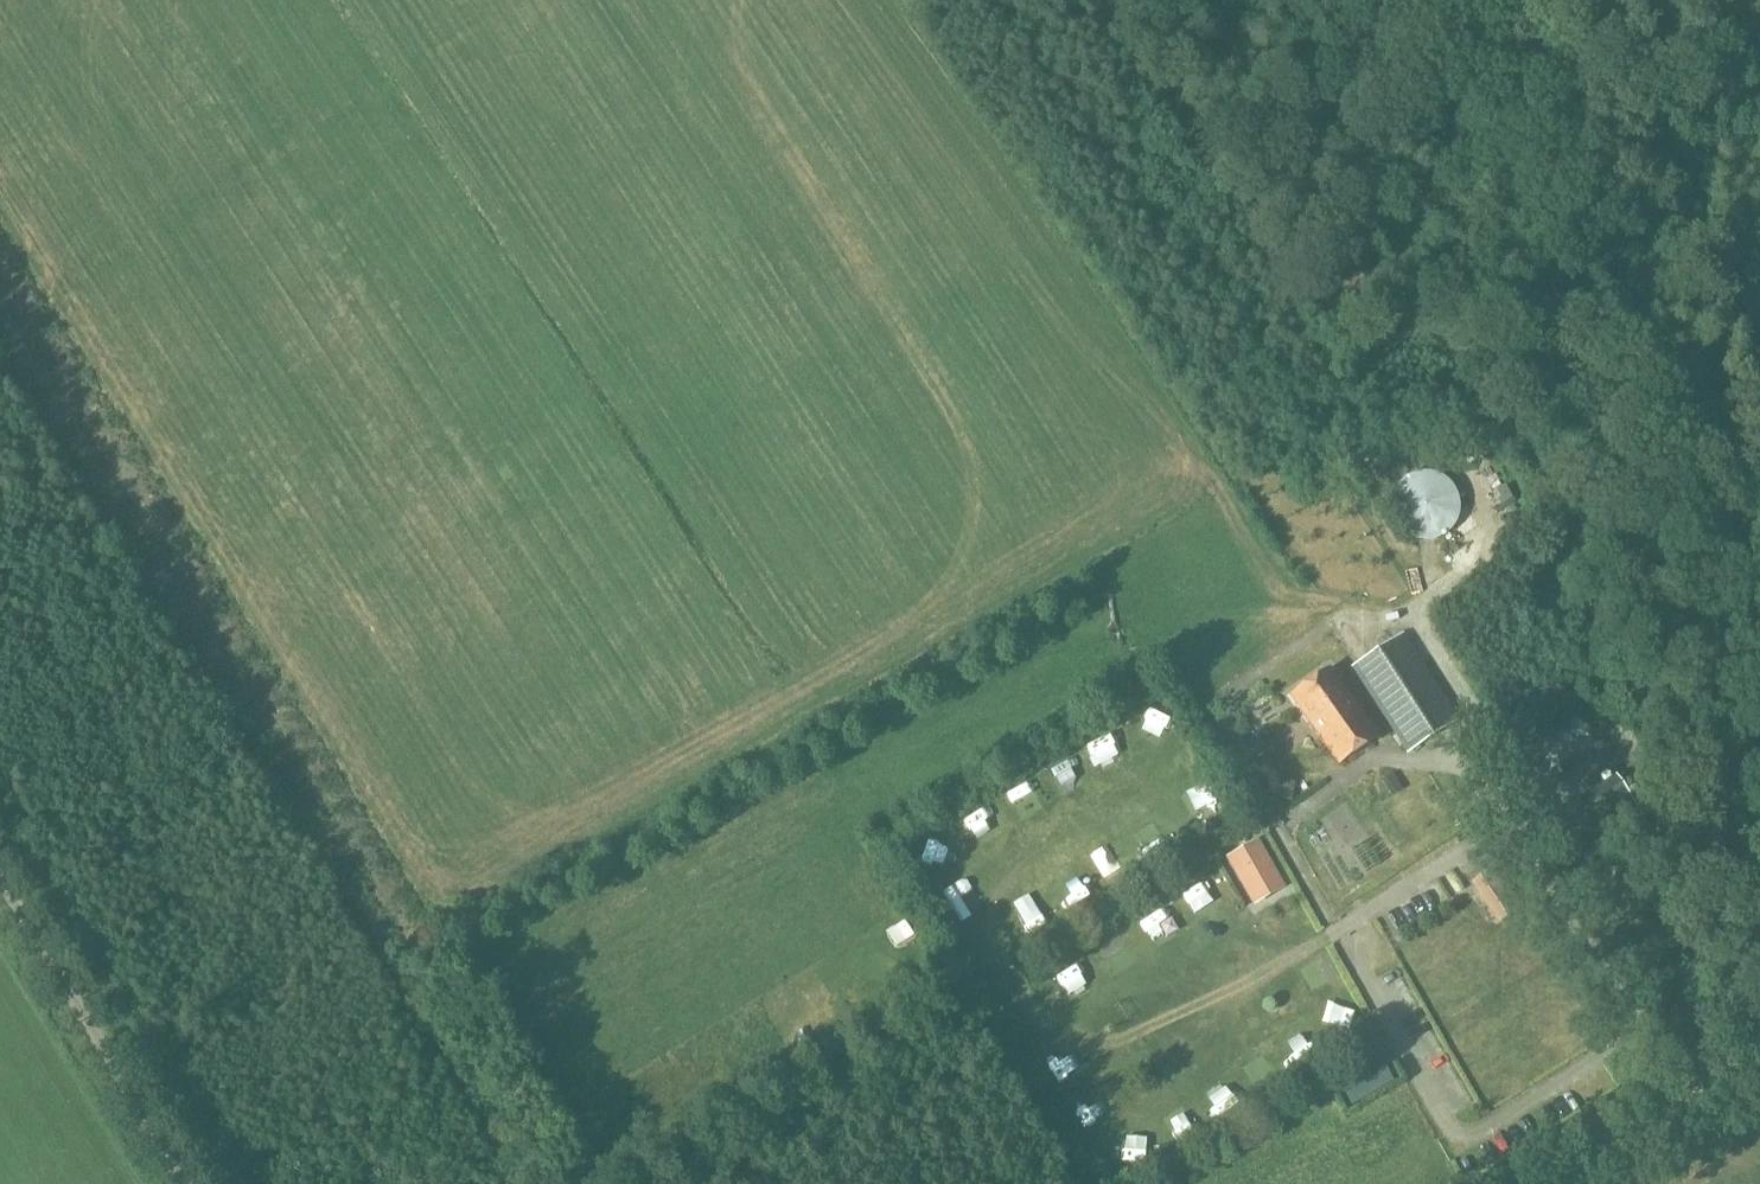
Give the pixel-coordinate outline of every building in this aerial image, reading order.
[(1393,505),(1392,507),(1392,510),(1393,512),(1393,515),(1394,517),(1395,520),(1396,522),(1397,525),(1398,527),(1400,529),(1401,531),(1403,533),(1405,534),(1407,536),(1411,539),(1414,540),(1416,541),(1419,542),(1424,542),(1427,543),(1432,542),(1434,542),(1437,541),(1442,539),(1446,537),(1450,534),(1452,532),(1454,530),(1456,528),(1457,526),(1458,524),(1459,522),(1460,519),(1461,517),(1462,514),(1462,512),(1462,509),(1462,506),(1462,504),(1462,501),(1461,499),(1460,496),(1460,494),(1458,492),(1457,489),(1456,487),(1452,483),(1451,482),(1447,478),(1442,476),(1440,475),(1437,474),(1432,473),(1427,473),(1424,473),(1419,474),(1417,474),(1414,475),(1410,477),(1408,479),(1404,482),(1402,484),(1400,486),(1399,488),(1397,490),(1396,492),(1395,495),(1394,497),(1393,500),(1393,502),(1393,505)] [(1404,635),(1354,667),(1410,755),(1460,722),(1404,635)] [(1341,766),(1380,739),(1331,669),(1292,696),(1341,766)] [(1560,786),(1595,773),(1578,730),(1544,743),(1560,786)] [(1571,877),(1648,828),(1617,777),(1539,828),(1571,877)] [(1295,787),(1279,784),(1276,799),(1292,802),(1295,787)] [(1288,888),(1261,841),(1228,859),(1255,907),(1288,888)] [(1529,904),(1501,861),(1471,880),(1500,924),(1529,904)] [(1315,965),(1322,985),(1335,981),(1327,960),(1315,965)] [(1348,1011),(1338,1021),(1351,1033),(1361,1022),(1348,1011)]
